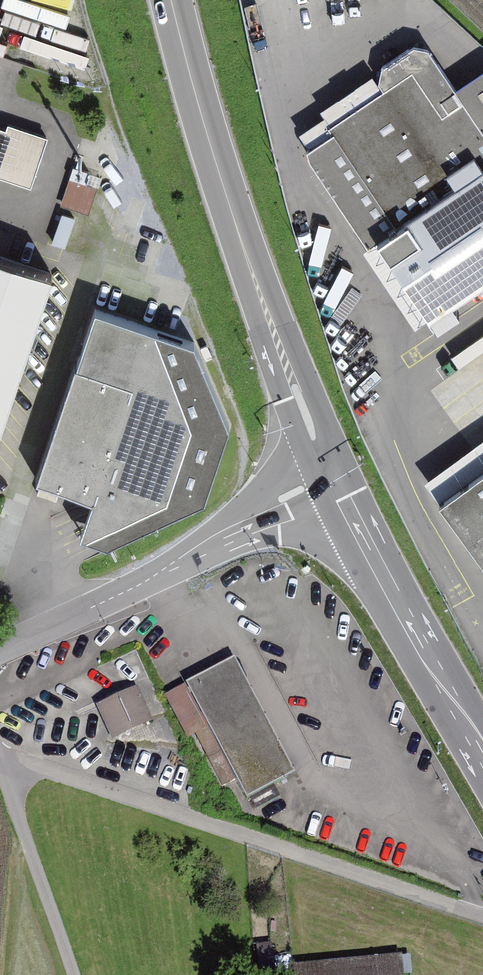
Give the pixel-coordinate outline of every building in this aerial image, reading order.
[(307,148),(309,157),(368,243),(377,237),(404,278),(427,312),(429,315),(482,279),(482,68),(455,87),(427,45),(414,43),(381,65),(378,79),(383,87),(329,124),(333,130),(307,148)] [(323,115),(329,124),(383,87),(378,79),(373,72),(319,109),(323,115)] [(307,148),(333,130),(329,124),(323,115),(297,133),(307,148)] [(0,129),(0,180),(37,193),(56,137),(9,121),(6,131),(0,129)] [(89,171),(74,167),(70,178),(85,183),(89,171)] [(68,181),(63,208),(92,214),(97,186),(68,181)] [(427,312),(377,237),(368,243),(362,247),(415,325),(429,315),(427,312)] [(55,272),(0,253),(0,434),(55,272)] [(158,332),(98,313),(41,478),(96,497),(84,537),(169,499),(193,424),(158,332)] [(424,479),(482,559),(482,436),(424,479)] [(285,779),(228,666),(185,687),(242,800),(285,779)] [(136,692),(101,707),(115,736),(149,720),(136,692)] [(296,967),(296,974),(403,974),(402,961),(296,967)]
